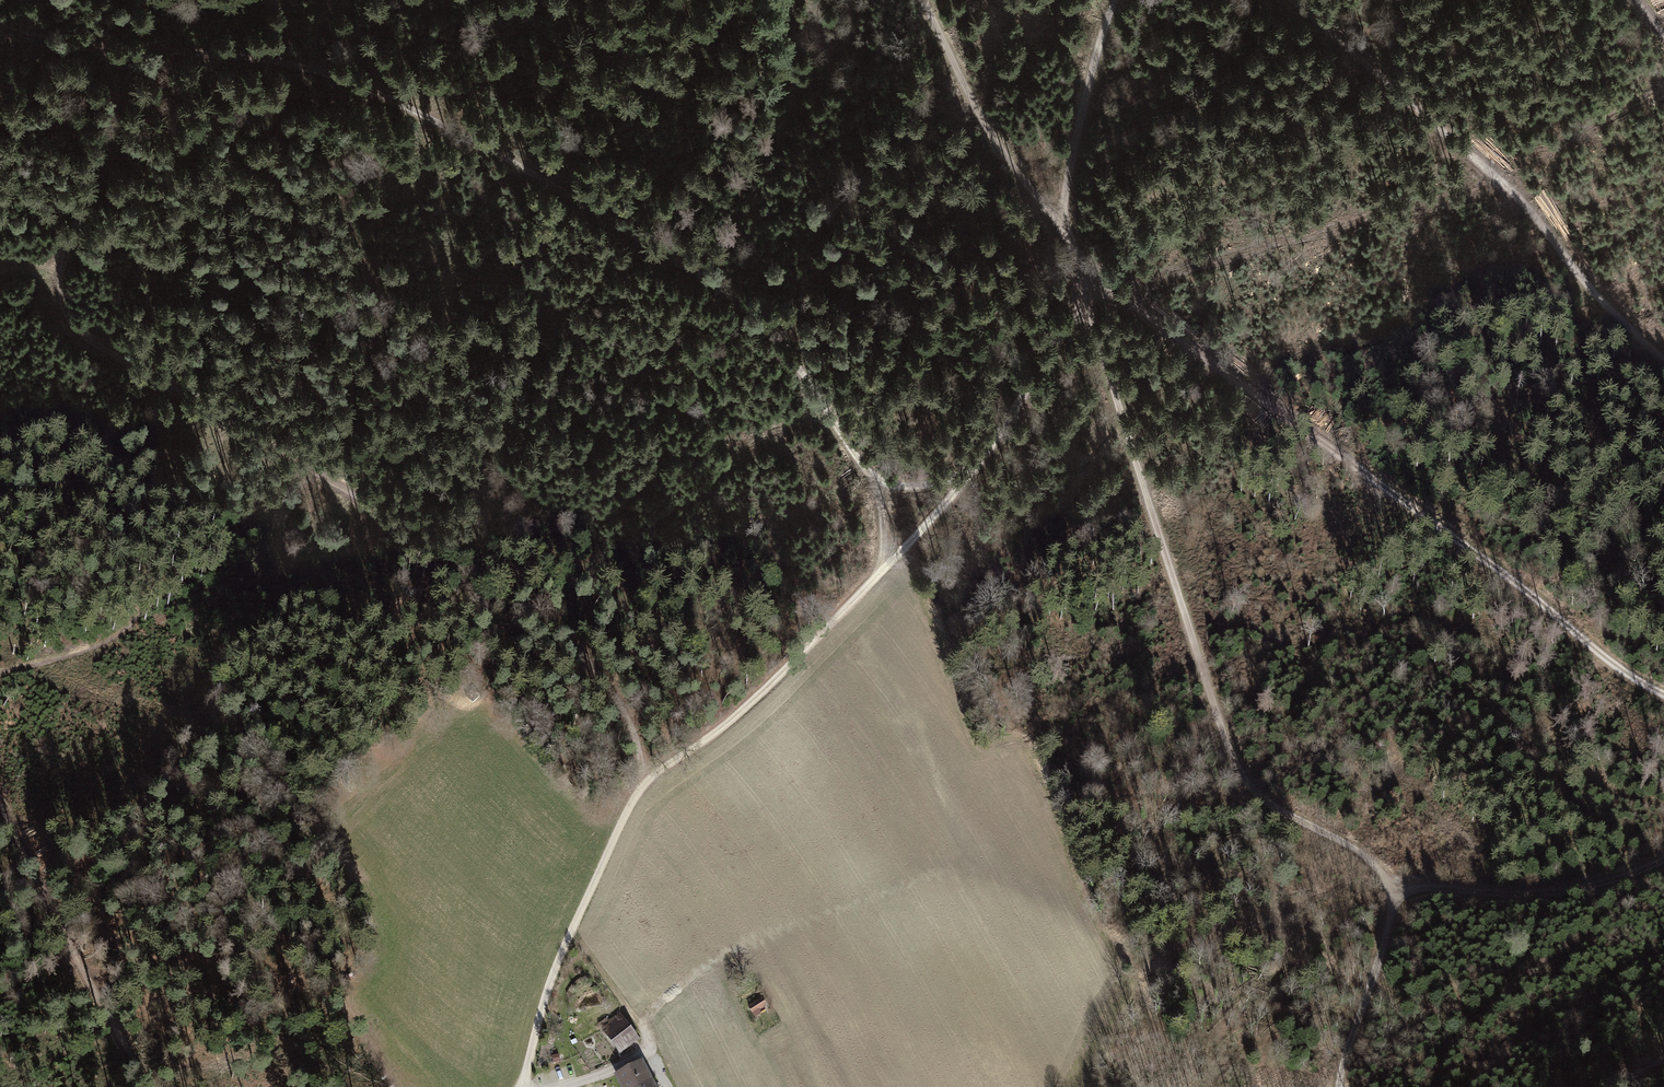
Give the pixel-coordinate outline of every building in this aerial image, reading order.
[(506,660),(497,654),(490,663),(499,670),(506,660)] [(767,1008),(761,999),(749,1007),(755,1016),(767,1008)] [(636,1038),(619,1014),(610,1021),(614,1026),(605,1033),(618,1051),(636,1038)] [(617,1074),(624,1086),(639,1086),(652,1080),(648,1072),(645,1074),(639,1062),(617,1074)]
